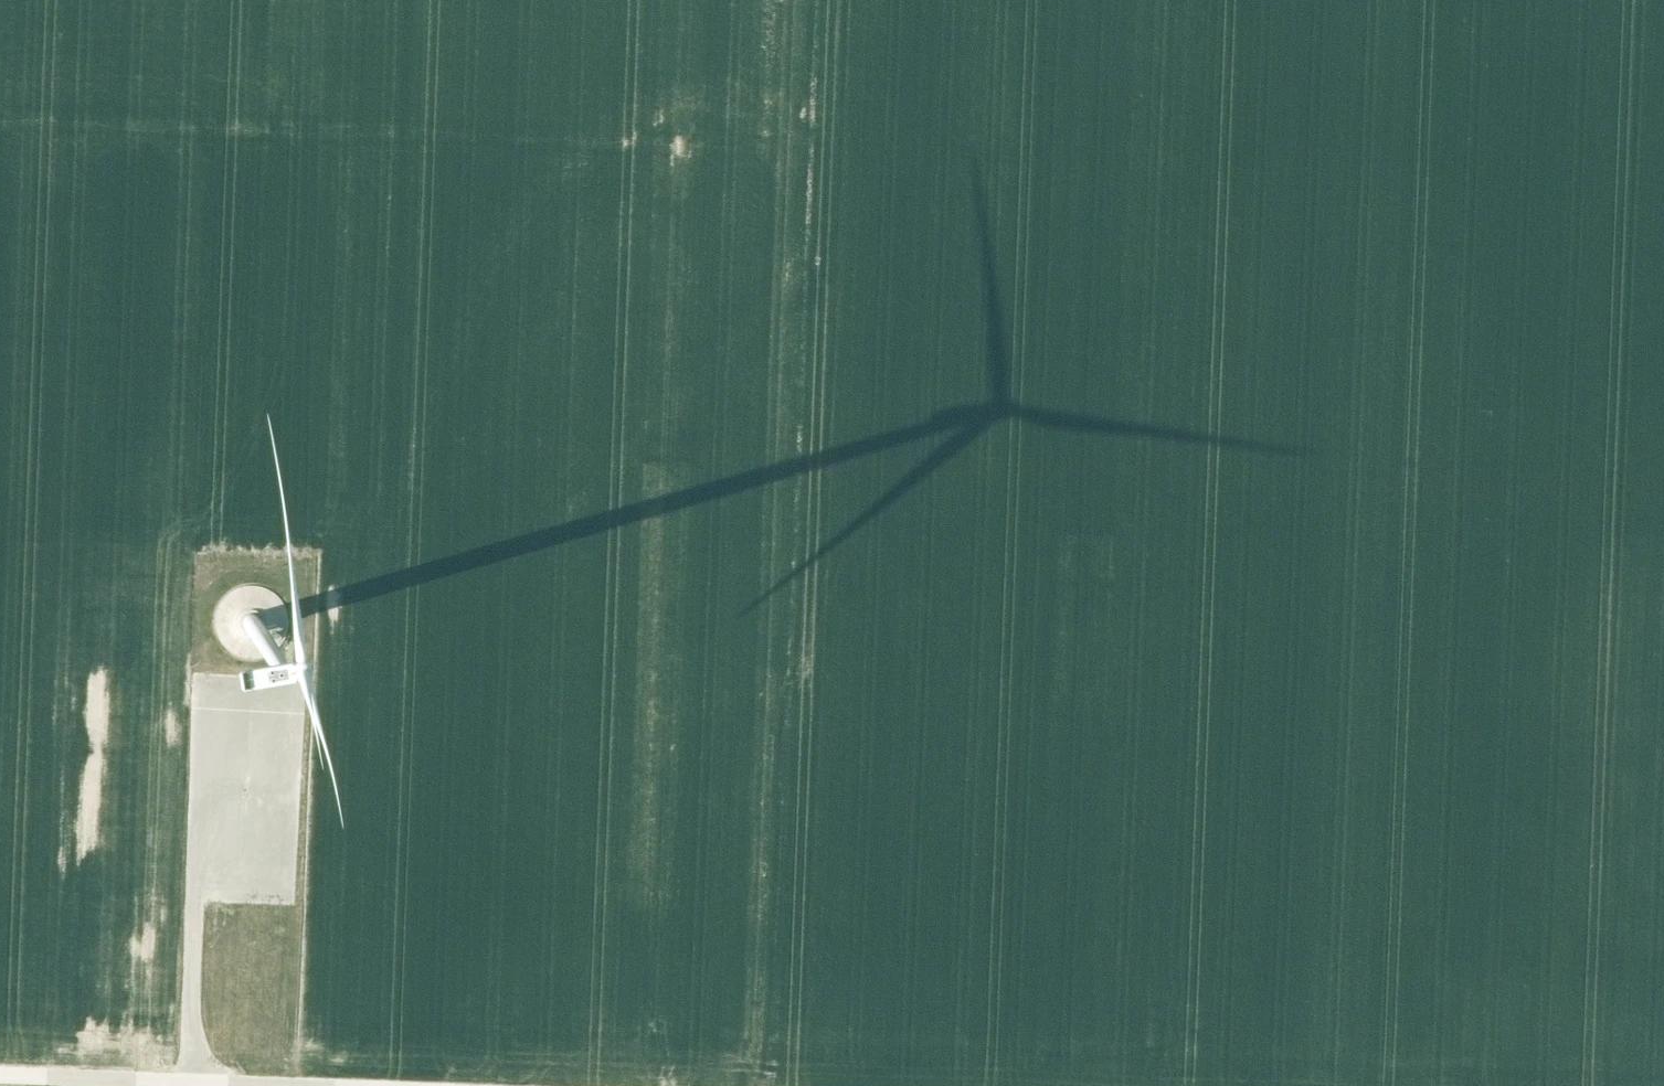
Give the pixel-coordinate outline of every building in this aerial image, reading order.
[(265,620),(265,619),(265,618),(265,617),(265,616),(264,615),(264,614),(263,613),(263,612),(262,611),(261,610),(260,609),(259,608),(258,607),(257,607),(255,607),(254,606),(253,606),(252,606),(251,606),(250,606),(249,607),(247,607),(246,607),(245,608),(244,608),(243,609),(243,610),(242,611),(241,612),(241,613),(240,614),(240,615),(239,616),(239,617),(239,618),(239,619),(239,620),(239,622),(239,623),(240,624),(240,625),(241,626),(241,627),(242,628),(243,629),(244,630),(245,631),(246,631),(247,632),(249,632),(250,632),(251,632),(252,633),(253,632),(254,632),(255,632),(257,632),(258,631),(259,631),(260,630),(261,629),(262,628),(263,627),(263,626),(264,625),(264,624),(265,623),(265,622),(265,620)]
